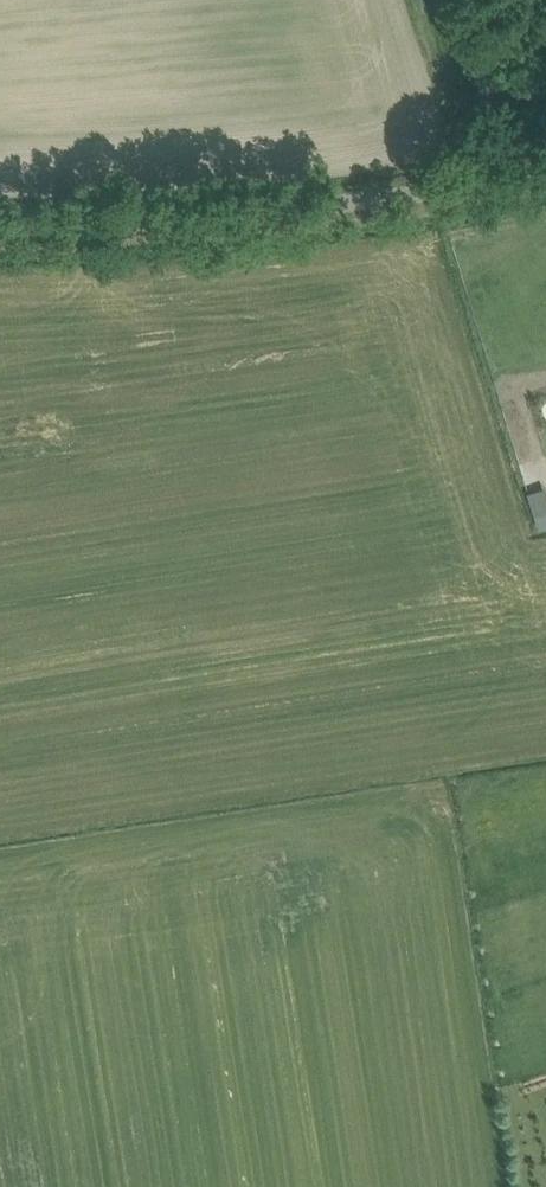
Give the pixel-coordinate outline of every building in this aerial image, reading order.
[(545,509),(545,485),(532,488),(538,511),(545,509)] [(535,515),(539,528),(545,526),(545,511),(535,515)]
